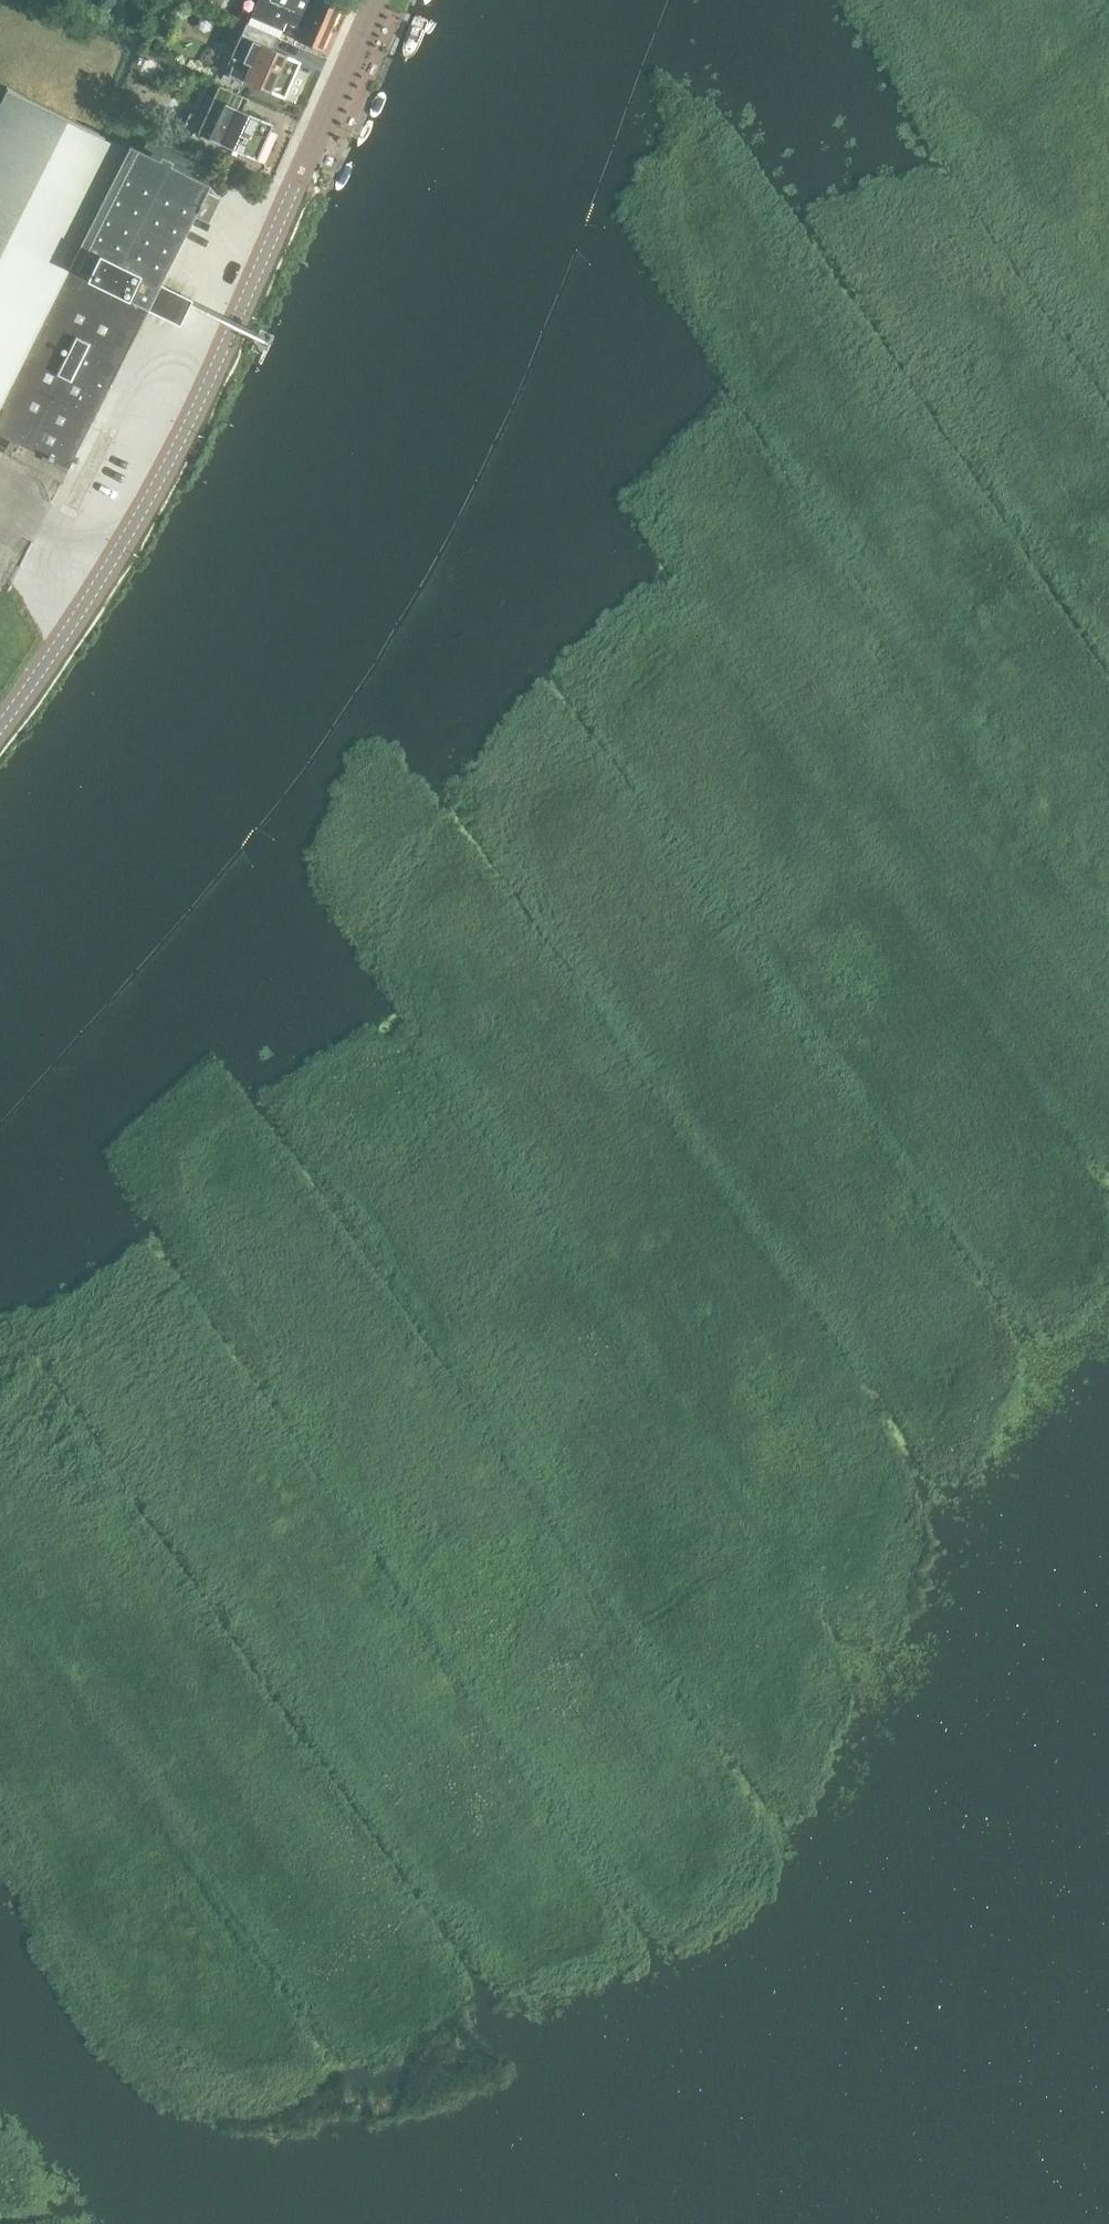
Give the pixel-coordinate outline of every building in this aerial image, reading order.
[(278,3),(270,0),(259,0),(251,16),(254,18),(251,25),(276,36),(280,37),(283,30),(287,22),(299,27),(294,38),(322,51),(332,27),(278,3)] [(278,3),(332,27),(342,5),(332,0),(279,0),(278,3)] [(276,36),(251,25),(247,23),(231,57),(250,65),(244,79),(285,98),(301,62),(271,48),(276,36)] [(198,133),(217,142),(257,160),(273,124),(244,110),(249,98),(219,85),(213,99),(198,133)] [(129,347),(149,308),(149,307),(180,323),(193,297),(162,281),(196,212),(210,219),(220,199),(206,192),(210,184),(188,173),(194,161),(148,139),(143,151),(130,145),(128,149),(101,136),(86,129),(8,91),(0,107),(0,433),(70,467),(129,347)]
